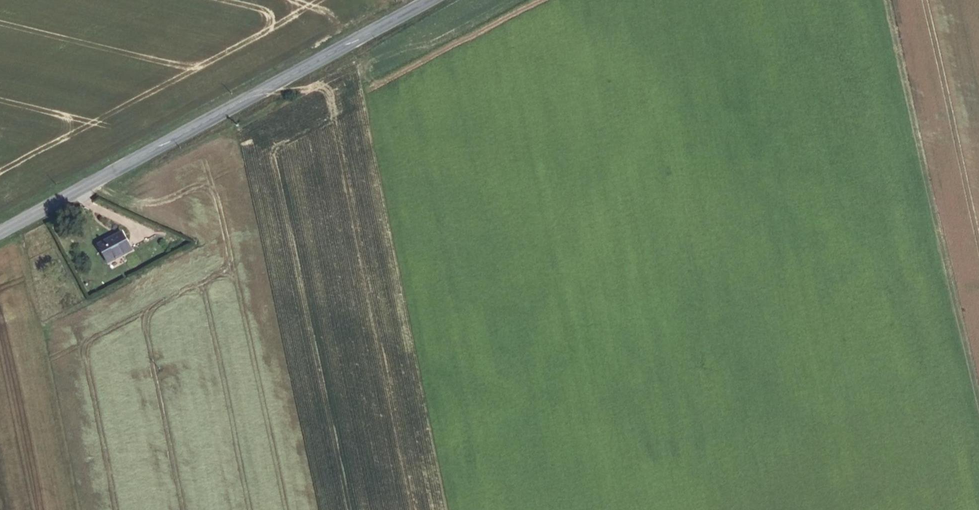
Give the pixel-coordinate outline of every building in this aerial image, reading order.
[(107,254),(119,272),(144,261),(132,241),(107,254)]
